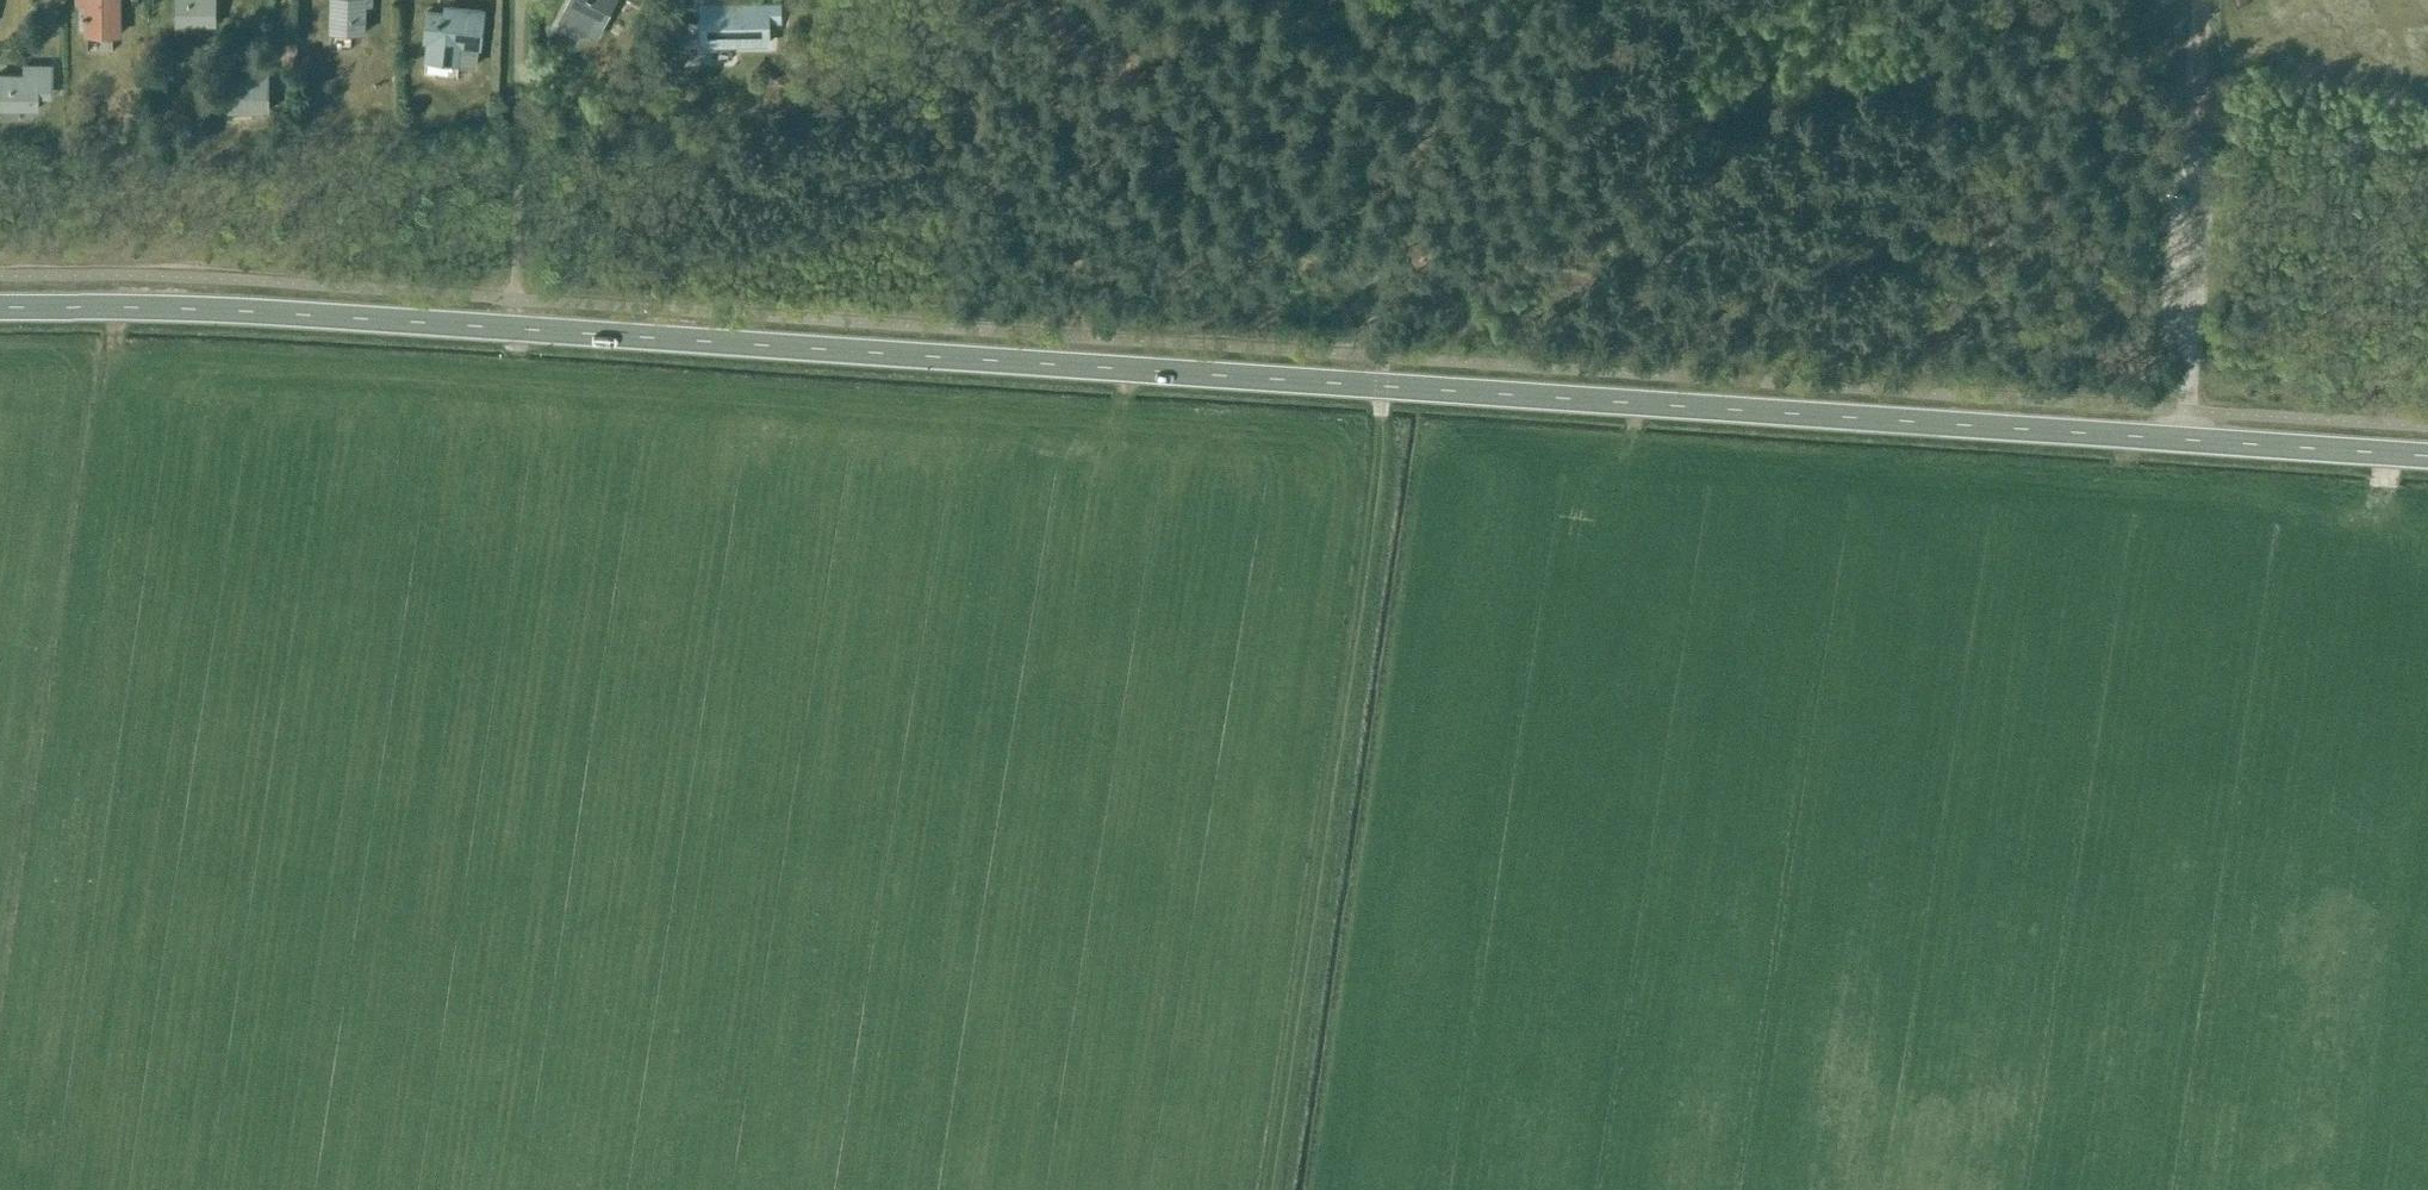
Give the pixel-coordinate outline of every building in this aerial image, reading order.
[(118,0),(76,0),(76,4),(86,4),(86,35),(119,35),(118,0)] [(215,24),(214,0),(176,0),(176,25),(215,24)] [(373,0),(331,0),(331,32),(366,32),(366,4),(373,4),(373,0)] [(566,6),(560,19),(595,37),(614,0),(570,0),(566,6)] [(779,2),(702,3),(702,43),(768,43),(767,19),(779,19),(779,2)] [(484,10),(450,5),(449,12),(428,10),(425,41),(428,41),(426,60),(475,65),(477,47),(479,48),(484,10)] [(50,79),(51,64),(22,64),(22,74),(0,74),(0,108),(36,109),(36,97),(50,97),(50,79)] [(228,111),(268,110),(267,72),(249,72),(249,79),(227,80),(228,111)]
